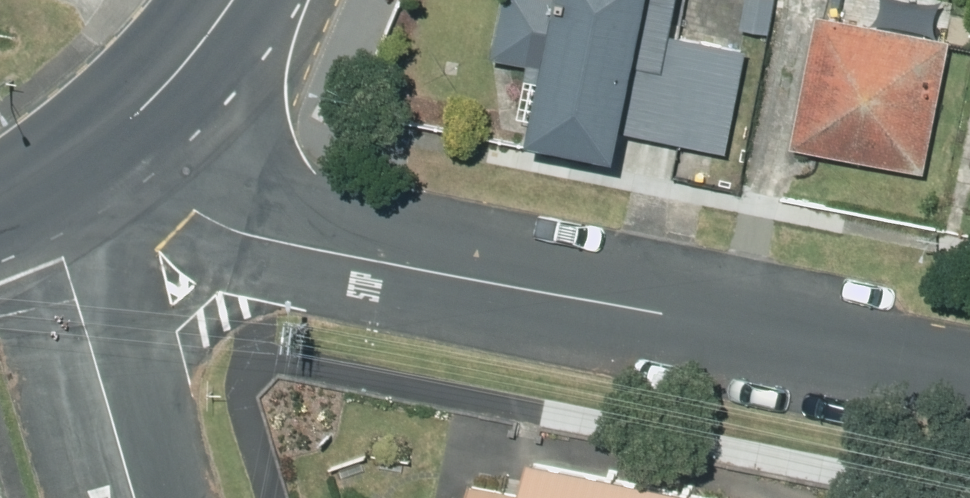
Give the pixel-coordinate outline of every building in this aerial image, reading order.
[(511,142),(618,164),(624,135),(717,154),(738,54),(661,38),(668,0),(497,0),(485,56),(528,65),(511,142)] [(808,16),(782,148),(915,174),(941,42),(808,16)] [(510,463),(505,491),(454,481),(451,497),(690,497),(510,463)]
